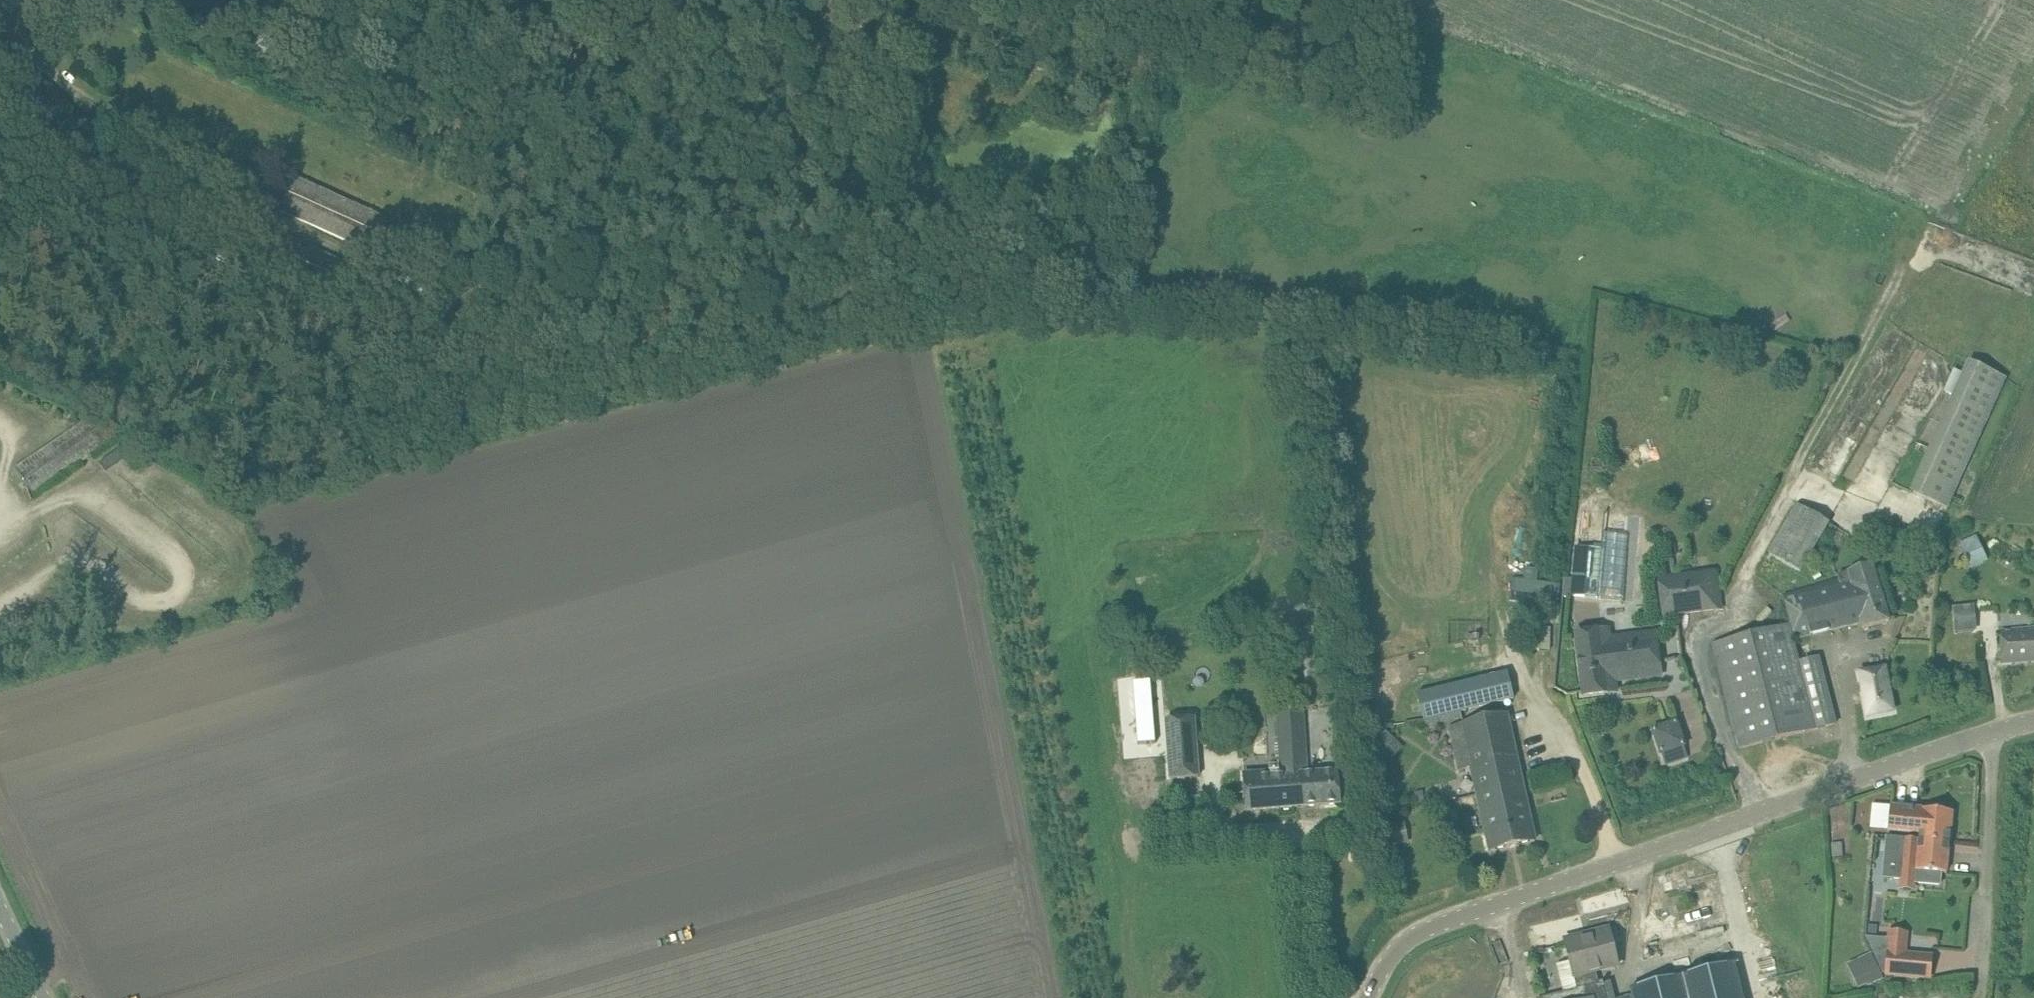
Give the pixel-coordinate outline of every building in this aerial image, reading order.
[(394,0),(366,0),(391,9),(394,0)] [(275,209),(373,254),(388,219),(291,175),(275,209)] [(1948,508),(2006,377),(1968,360),(1910,490),(1948,508)] [(32,496),(119,436),(111,425),(88,418),(14,468),(32,496)] [(1837,528),(1796,504),(1767,553),(1800,572),(1823,534),(1831,538),(1837,528)] [(1976,535),(1959,544),(1965,556),(1982,548),(1976,535)] [(1576,550),(1572,592),(1585,593),(1589,551),(1576,550)] [(1784,596),(1790,620),(1795,639),(1861,622),(1862,627),(1890,620),(1888,612),(1881,593),(1874,566),(1838,574),(1840,581),(1784,596)] [(1661,617),(1723,610),(1718,571),(1656,579),(1661,617)] [(1298,592),(1262,610),(1272,630),(1308,612),(1298,592)] [(1511,592),(1510,601),(1557,607),(1558,598),(1511,592)] [(1972,605),(1952,607),(1954,631),(1975,629),(1972,605)] [(1740,748),(1836,724),(1819,657),(1799,662),(1789,624),(1713,644),(1740,748)] [(1529,650),(1552,650),(1552,626),(1529,627),(1529,650)] [(1657,629),(1612,635),(1611,627),(1574,632),(1582,696),(1619,692),(1618,681),(1662,675),(1657,629)] [(2001,643),(2002,663),(2030,661),(2029,640),(2033,640),(2033,627),(2001,631),(2001,643)] [(1884,668),(1860,673),(1868,715),(1892,711),(1884,668)] [(1462,712),(1502,703),(1513,700),(1506,672),(1418,694),(1424,720),(1462,712)] [(1243,774),(1245,790),(1246,810),(1341,804),(1340,784),(1339,771),(1307,773),(1303,709),(1277,711),(1281,771),(1243,774)] [(1199,777),(1195,716),(1166,718),(1169,778),(1199,777)] [(1464,724),(1450,727),(1455,750),(1459,770),(1471,767),(1477,794),(1522,784),(1516,757),(1506,716),(1464,724)] [(1674,719),(1650,728),(1664,766),(1688,757),(1674,719)] [(1386,729),(1372,743),(1383,753),(1396,739),(1386,729)] [(1522,784),(1477,794),(1490,850),(1535,840),(1531,821),(1526,802),(1522,784)] [(1422,792),(1414,794),(1417,805),(1425,803),(1422,792)] [(1891,807),(1888,831),(1908,834),(1908,829),(1920,830),(1919,839),(1950,842),(1951,832),(1952,812),(1922,809),(1922,810),(1906,809),(1891,807)] [(1409,843),(1405,820),(1379,825),(1383,848),(1409,843)] [(1886,836),(1882,879),(1915,882),(1915,884),(1940,887),(1941,872),(1946,873),(1950,842),(1919,839),(1886,836)] [(1603,983),(1598,984),(1595,971),(1618,966),(1613,948),(1609,929),(1590,934),(1591,937),(1566,943),(1574,976),(1577,975),(1581,988),(1541,997),(1607,997),(1603,983)] [(1868,938),(1865,938),(1872,953),(1883,977),(1887,975),(1929,978),(1931,956),(1907,955),(1887,953),(1888,940),(1877,939),(1868,938)] [(1871,953),(1848,964),(1859,988),(1869,983),(1870,985),(1883,979),(1871,953)] [(1631,993),(1632,995),(1619,997),(1743,997),(1734,962),(1630,989),(1631,993)]
